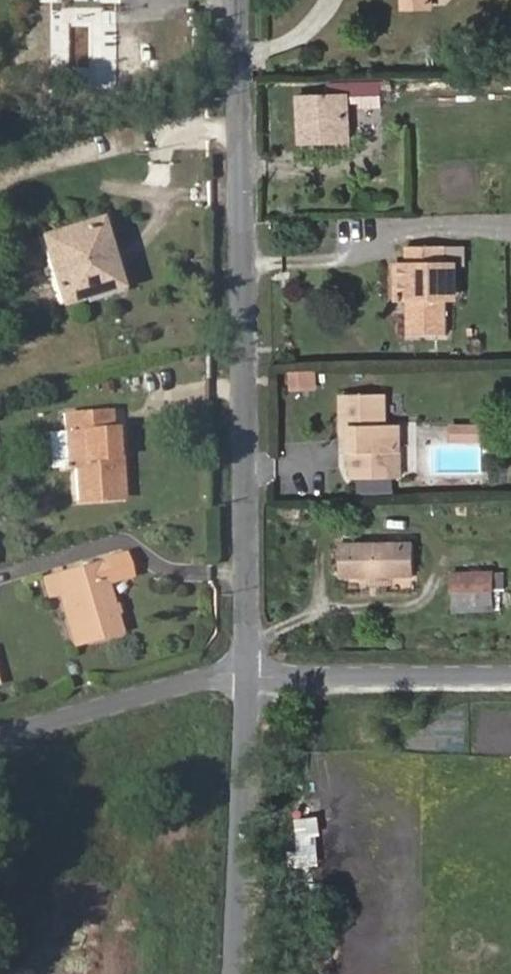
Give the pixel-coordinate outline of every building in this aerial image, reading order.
[(349,96),(349,104),(363,104),(364,108),(383,108),(381,84),(349,84),(349,96)] [(350,142),(349,104),(349,96),(300,99),(302,144),(350,142)] [(60,304),(108,290),(104,275),(115,272),(98,219),(39,237),(60,304)] [(400,263),(401,301),(408,301),(408,336),(446,335),(444,248),(407,248),(407,263),(400,263)] [(392,301),(401,301),(400,263),(392,264),(392,301)] [(104,275),(108,290),(119,287),(115,272),(104,275)] [(292,392),(320,390),(318,367),(290,370),(292,392)] [(401,480),(400,426),(388,427),(387,396),(342,397),(342,423),(353,424),(353,434),(355,480),(401,480)] [(59,414),(59,431),(60,469),(67,469),(68,502),(111,501),(110,466),(106,466),(106,430),(102,430),(102,413),(59,414)] [(342,434),(353,434),(353,424),(342,423),(342,434)] [(476,444),(476,429),(454,429),(454,444),(476,444)] [(489,444),(489,429),(476,429),(476,444),(489,444)] [(116,430),(106,430),(106,466),(110,466),(116,467),(116,430)] [(60,469),(59,431),(51,431),(52,469),(60,469)] [(343,544),(344,576),(412,575),(411,544),(343,544)] [(126,573),(120,550),(96,557),(102,580),(126,573)] [(54,570),(59,589),(75,643),(117,631),(102,580),(96,557),(54,570)] [(40,574),(45,593),(59,589),(54,570),(40,574)] [(494,608),(493,572),(453,573),(454,609),(494,608)]
